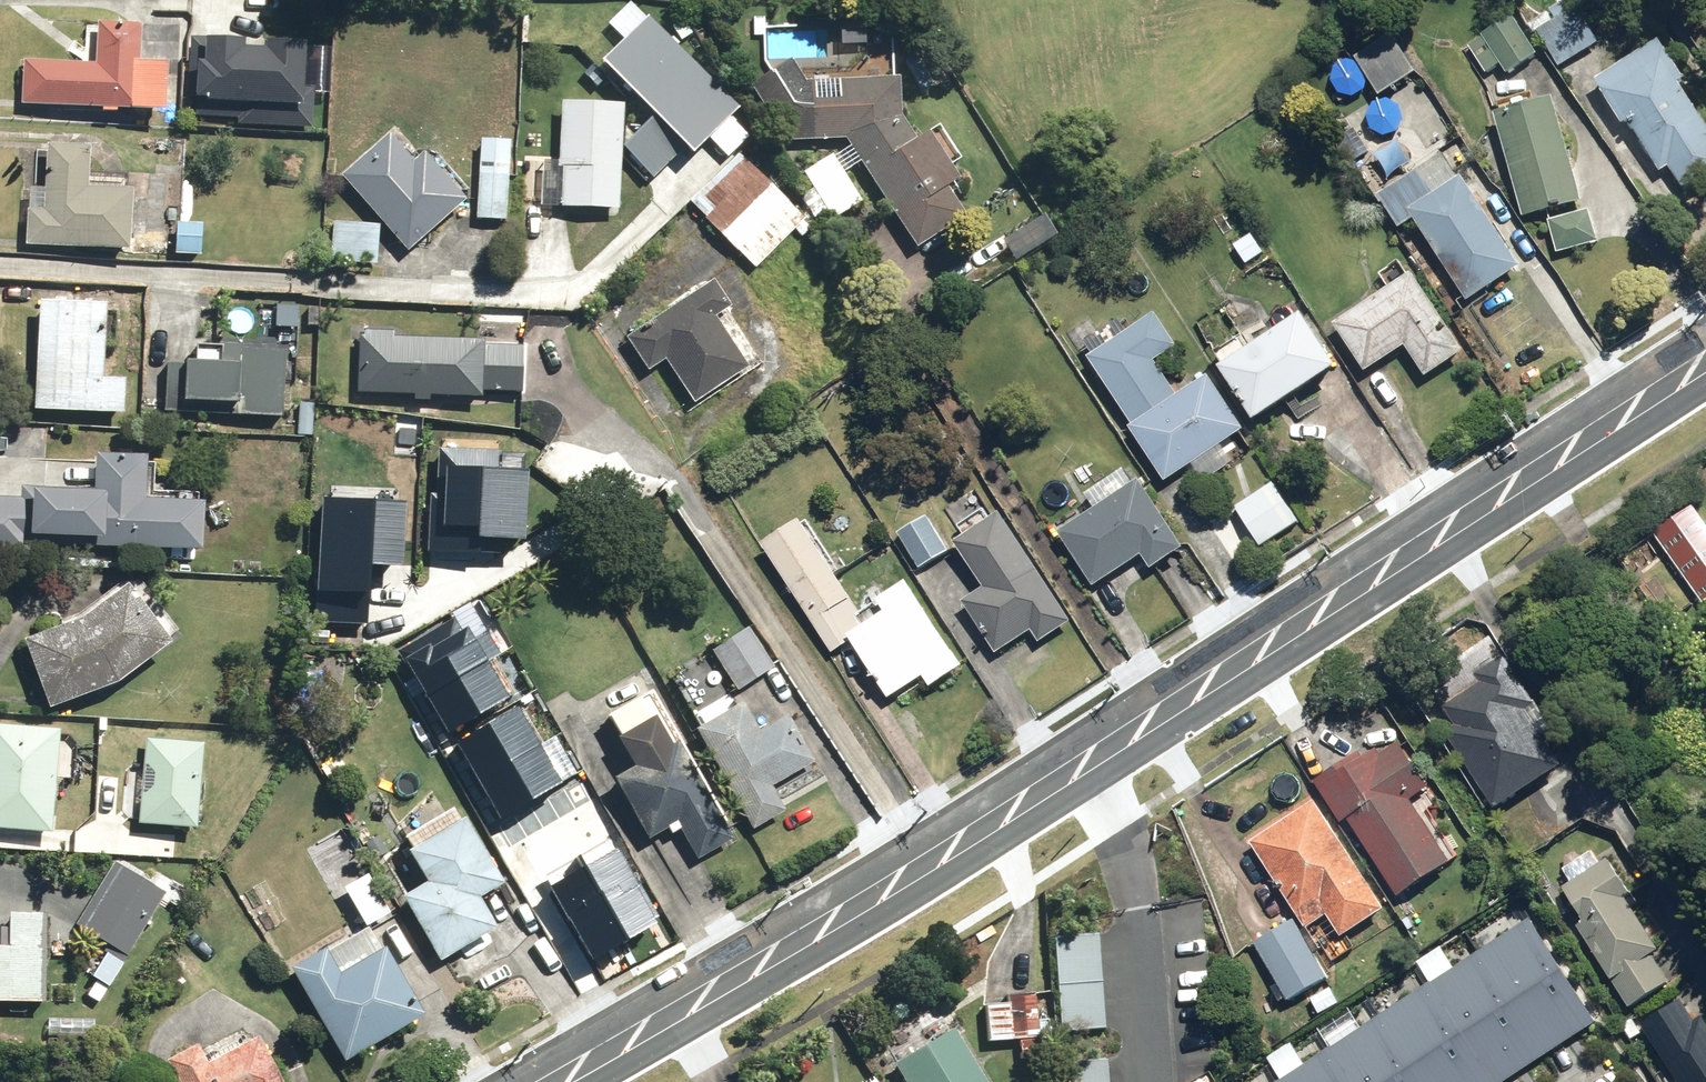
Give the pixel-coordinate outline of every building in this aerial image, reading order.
[(1578,0),(1568,0),(1534,19),(1562,67),(1603,43),(1578,0)] [(650,19),(632,2),(610,24),(628,42),(650,19)] [(1543,54),(1517,14),(1470,45),(1489,73),(1504,63),(1511,74),(1543,54)] [(139,60),(141,21),(98,19),(96,67),(29,64),(27,106),(172,112),(174,61),(139,60)] [(741,108),(651,19),(650,19),(628,42),(607,63),(658,113),(626,146),(658,178),(690,146),(697,152),(741,108)] [(843,21),(842,43),(867,44),(868,22),(843,21)] [(1396,32),(1358,56),(1384,97),(1422,73),(1396,32)] [(316,94),(308,94),(311,42),(270,40),(269,53),(248,52),(248,39),(192,37),(189,102),(208,103),(207,123),(314,128),(316,94)] [(1665,39),(1600,82),(1632,129),(1635,127),(1665,172),(1672,167),(1691,195),(1705,185),(1705,112),(1686,82),(1691,79),(1665,39)] [(751,83),(788,141),(849,138),(848,138),(919,247),(969,215),(950,185),(961,178),(952,164),(963,157),(940,123),(919,137),(903,114),(901,76),(809,81),(793,57),(751,83)] [(1586,200),(1560,96),(1501,111),(1527,215),(1586,200)] [(620,209),(626,104),(565,101),(561,160),(524,158),(521,204),(620,209)] [(393,132),(343,175),(410,251),(470,199),(428,152),(418,160),(393,132)] [(513,140),(483,138),(478,218),(508,220),(513,140)] [(93,147),(48,146),(46,190),(29,189),(26,242),(134,247),(137,191),(91,189),(93,147)] [(807,218),(741,153),(692,201),(707,216),(705,218),(739,251),(739,250),(757,268),(807,218)] [(863,202),(835,154),(806,171),(834,219),(863,202)] [(1526,265),(1467,174),(1437,193),(1423,169),(1382,195),(1403,227),(1418,218),(1471,300),(1526,265)] [(1602,242),(1593,209),(1552,220),(1561,253),(1602,242)] [(1041,218),(1003,240),(1016,262),(1054,239),(1041,218)] [(381,225),(336,221),(333,261),(378,265),(381,225)] [(207,224),(179,223),(178,254),(206,255),(207,224)] [(1471,351),(1419,272),(1339,323),(1370,371),(1410,346),(1430,377),(1471,351)] [(734,306),(717,279),(627,337),(650,371),(668,359),(697,404),(752,368),(718,317),(734,306)] [(104,377),(106,304),(43,302),(39,411),(125,414),(126,377),(104,377)] [(1134,426),(1170,481),(1249,430),(1213,374),(1183,394),(1161,360),(1183,345),(1162,313),(1093,358),(1137,424),(1134,426)] [(1346,366),(1312,313),(1227,368),(1261,421),(1346,366)] [(414,401),(432,402),(433,397),(485,400),(486,390),(527,393),(530,349),(485,346),(485,340),(364,331),(360,391),(414,395),(414,401)] [(244,365),(169,363),(167,410),(188,411),(188,401),(242,402),(241,413),(286,414),(288,349),(244,348),(244,365)] [(434,449),(428,549),(481,552),(482,534),(524,536),(528,468),(499,466),(499,453),(434,449)] [(145,455),(97,453),(96,492),(25,489),(25,498),(0,497),(0,553),(42,555),(42,539),(99,541),(99,545),(200,549),(203,496),(144,494),(145,455)] [(1146,478),(1062,533),(1097,586),(1146,555),(1157,570),(1191,548),(1146,478)] [(1302,522),(1277,485),(1239,509),(1264,547),(1302,522)] [(406,502),(324,497),(319,587),(369,590),(371,561),(403,563),(406,502)] [(1656,533),(1705,602),(1705,510),(1700,501),(1656,533)] [(1077,623),(1006,512),(960,541),(989,588),(967,602),(1000,653),(1036,631),(1044,644),(1077,623)] [(931,513),(899,532),(922,571),(954,552),(931,513)] [(837,654),(858,641),(895,697),(928,676),(935,688),(968,666),(912,581),(883,600),(891,612),(868,627),(861,616),(865,613),(806,519),(767,543),(837,654)] [(30,640),(51,708),(123,685),(128,682),(182,635),(130,575),(70,622),(30,640)] [(455,617),(398,652),(425,696),(487,659),(468,627),(463,630),(455,617)] [(777,668),(750,627),(714,651),(741,692),(777,668)] [(1561,727),(1511,649),(1498,657),(1487,638),(1430,675),(1464,728),(1451,737),(1496,806),(1566,762),(1548,735),(1561,727)] [(487,659),(425,696),(448,734),(511,697),(487,659)] [(746,704),(699,729),(755,830),(789,812),(774,786),(818,762),(793,717),(763,733),(746,704)] [(542,745),(519,707),(457,744),(480,782),(542,745)] [(699,859),(737,838),(682,742),(677,745),(660,716),(621,738),(638,767),(618,778),(652,838),(678,823),(699,859)] [(57,779),(74,780),(75,758),(69,758),(69,749),(59,749),(59,727),(0,725),(0,831),(55,834),(57,779)] [(125,766),(122,819),(140,820),(140,825),(200,829),(206,742),(148,738),(146,767),(125,766)] [(1364,758),(1359,751),(1318,778),(1346,823),(1353,819),(1401,895),(1455,860),(1415,796),(1433,784),(1404,738),(1385,750),(1383,746),(1364,758)] [(542,745),(480,782),(502,819),(564,782),(542,745)] [(1316,798),(1252,840),(1326,950),(1390,907),(1316,798)] [(507,883),(469,818),(465,820),(457,808),(408,837),(415,849),(412,851),(430,883),(406,897),(444,961),(500,928),(482,897),(507,883)] [(393,913),(352,846),(329,860),(370,927),(393,913)] [(1638,890),(1615,853),(1601,863),(1590,846),(1565,863),(1575,878),(1563,886),(1584,919),(1578,923),(1633,1008),(1672,983),(1653,955),(1662,949),(1628,897),(1638,890)] [(662,921),(619,848),(588,866),(631,939),(662,921)] [(115,859),(76,922),(112,945),(93,976),(99,980),(89,996),(100,1004),(169,893),(115,859)] [(588,866),(551,887),(594,961),(631,939),(588,866)] [(1597,1020),(1527,913),(1264,1081),(1500,1081),(1597,1020)] [(12,915),(11,953),(0,953),(0,1002),(47,1003),(50,916),(12,915)] [(1328,965),(1304,930),(1295,917),(1256,943),(1281,980),(1272,987),(1282,1001),(1289,996),(1293,1003),(1334,975),(1328,965)] [(328,950),(294,969),(347,1062),(428,1016),(388,948),(384,950),(372,928),(330,952),(328,950)] [(1101,933),(1057,936),(1063,1031),(1108,1028),(1101,933)] [(1041,1037),(1037,992),(1011,995),(1012,1001),(987,1003),(990,1042),(1041,1037)] [(1680,1081),(1705,1081),(1705,1016),(1705,1015),(1699,1019),(1685,998),(1643,1027),(1680,1081)] [(895,1061),(908,1081),(990,1081),(956,1025),(895,1061)] [(246,1038),(207,1057),(201,1045),(169,1060),(179,1081),(287,1081),(267,1041),(246,1038)] [(1109,1055),(1064,1058),(1065,1081),(1110,1081),(1109,1055)]
